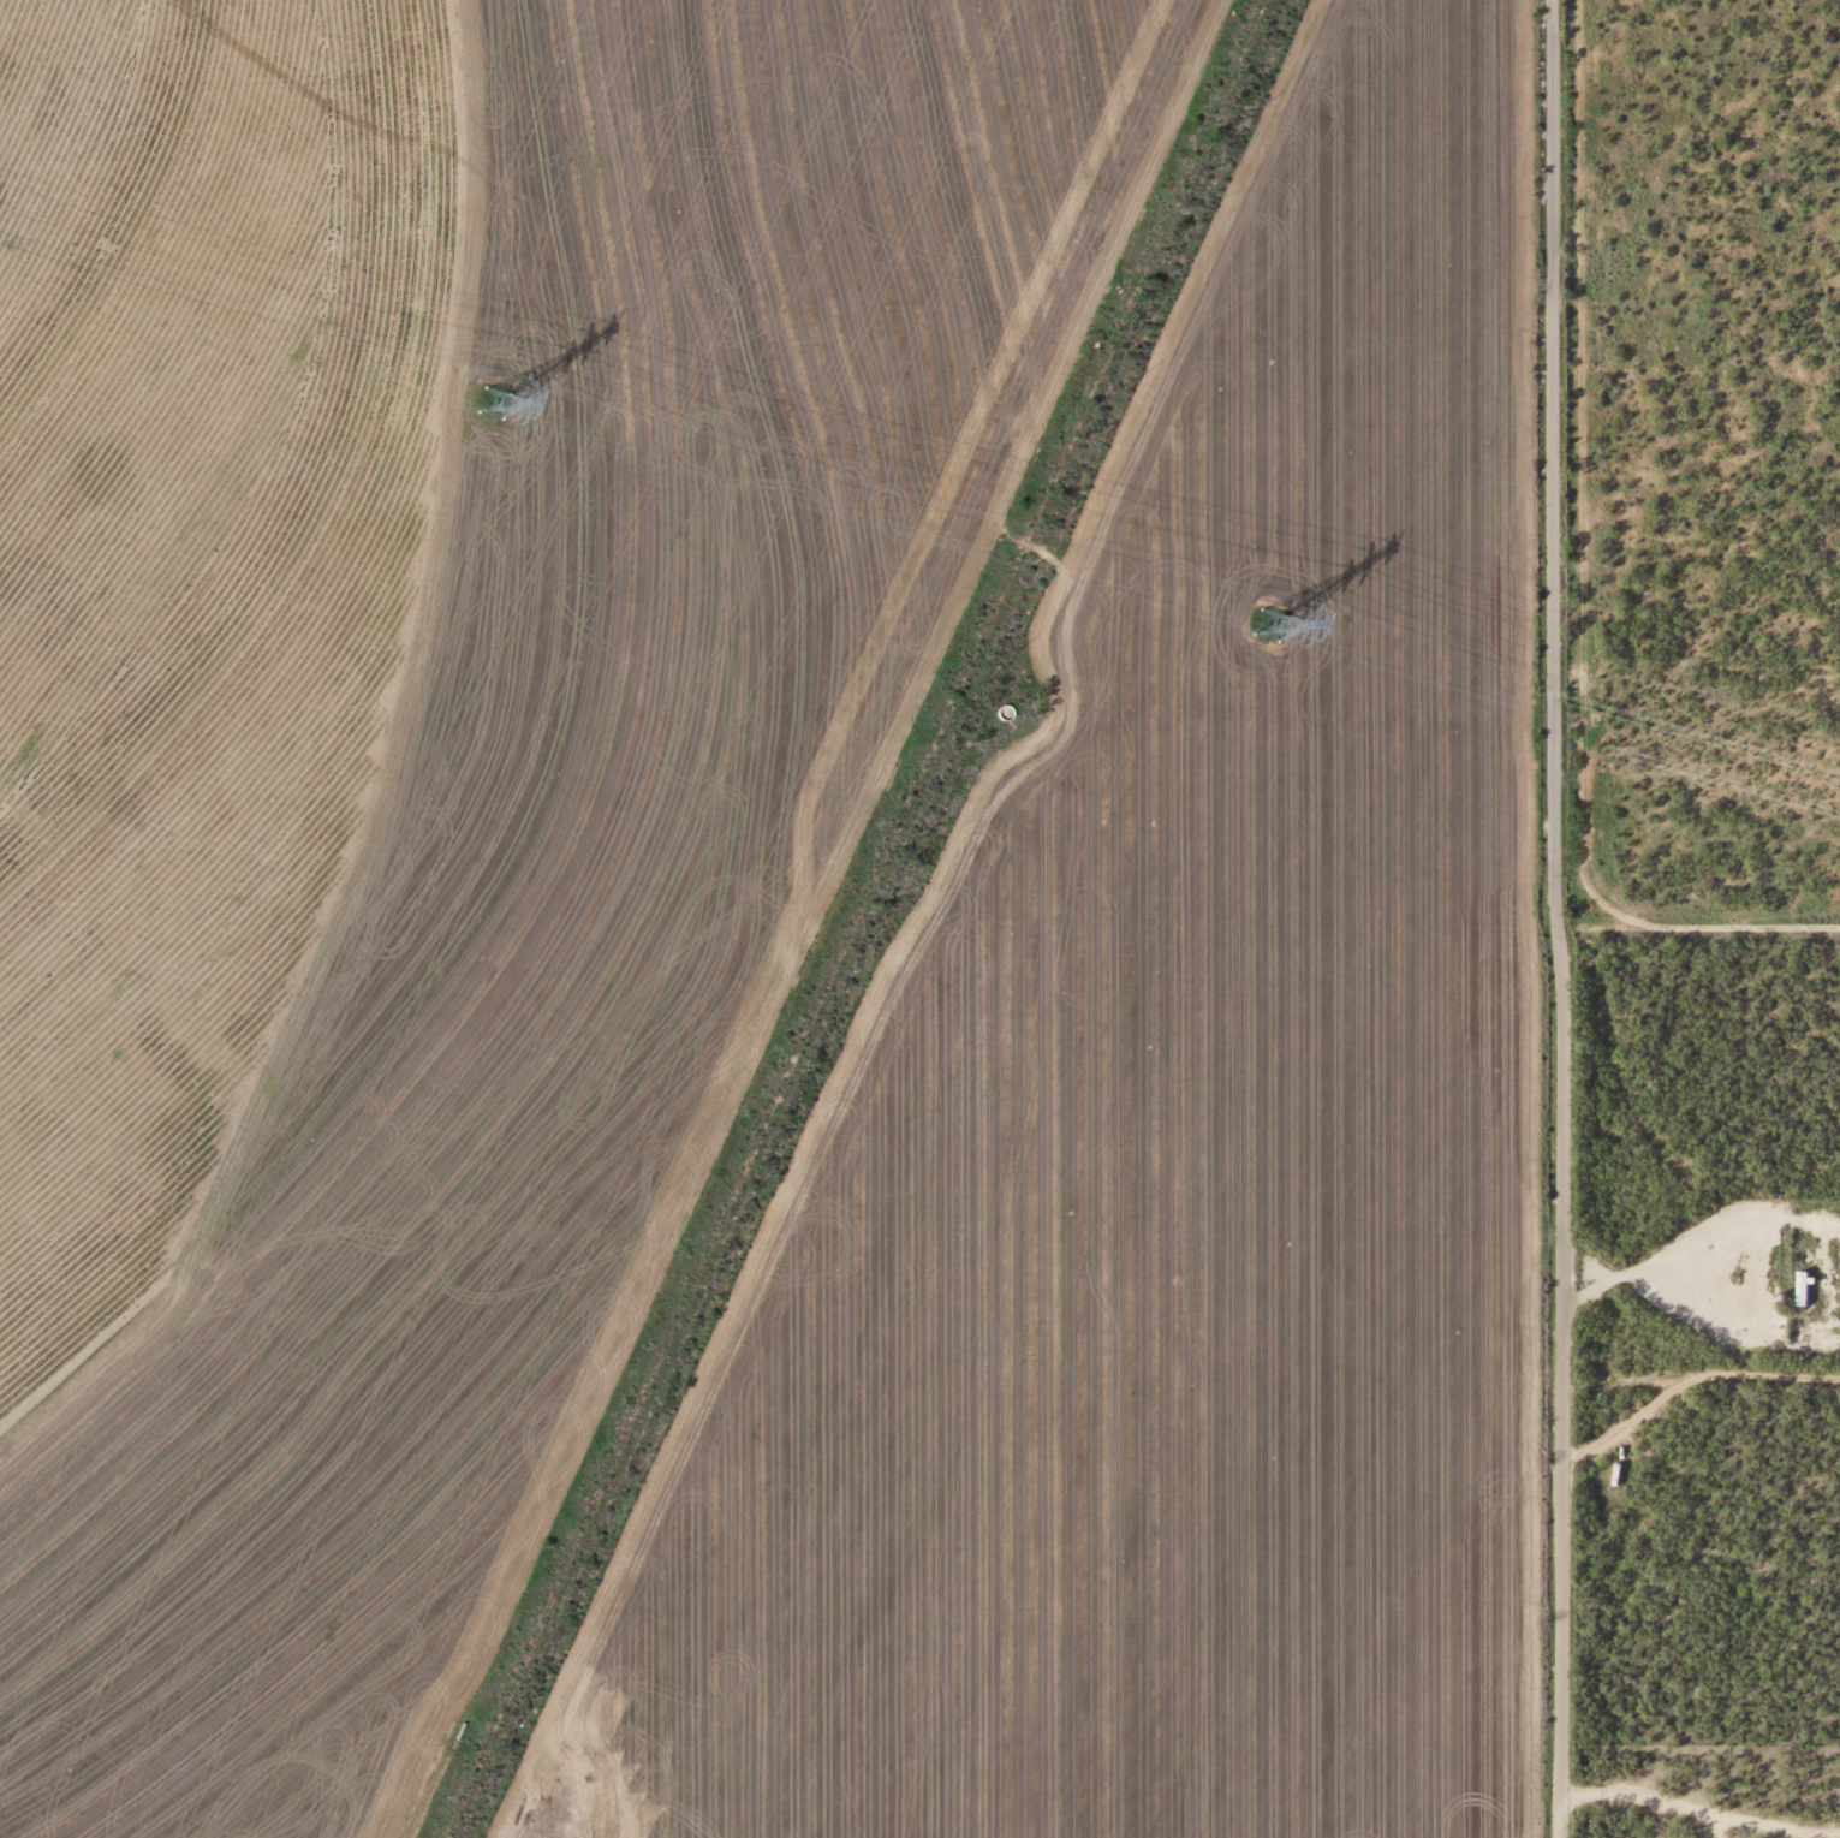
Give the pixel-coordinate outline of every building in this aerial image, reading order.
[(1808,1307),(1808,1272),(1793,1272),(1793,1307),(1808,1307)]
